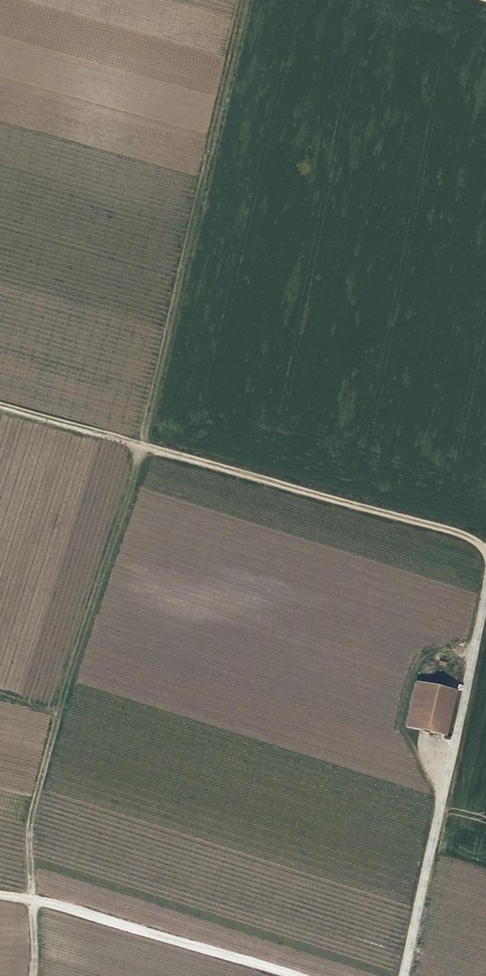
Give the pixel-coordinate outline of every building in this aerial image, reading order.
[(455,689),(416,680),(406,725),(446,734),(455,689)]
